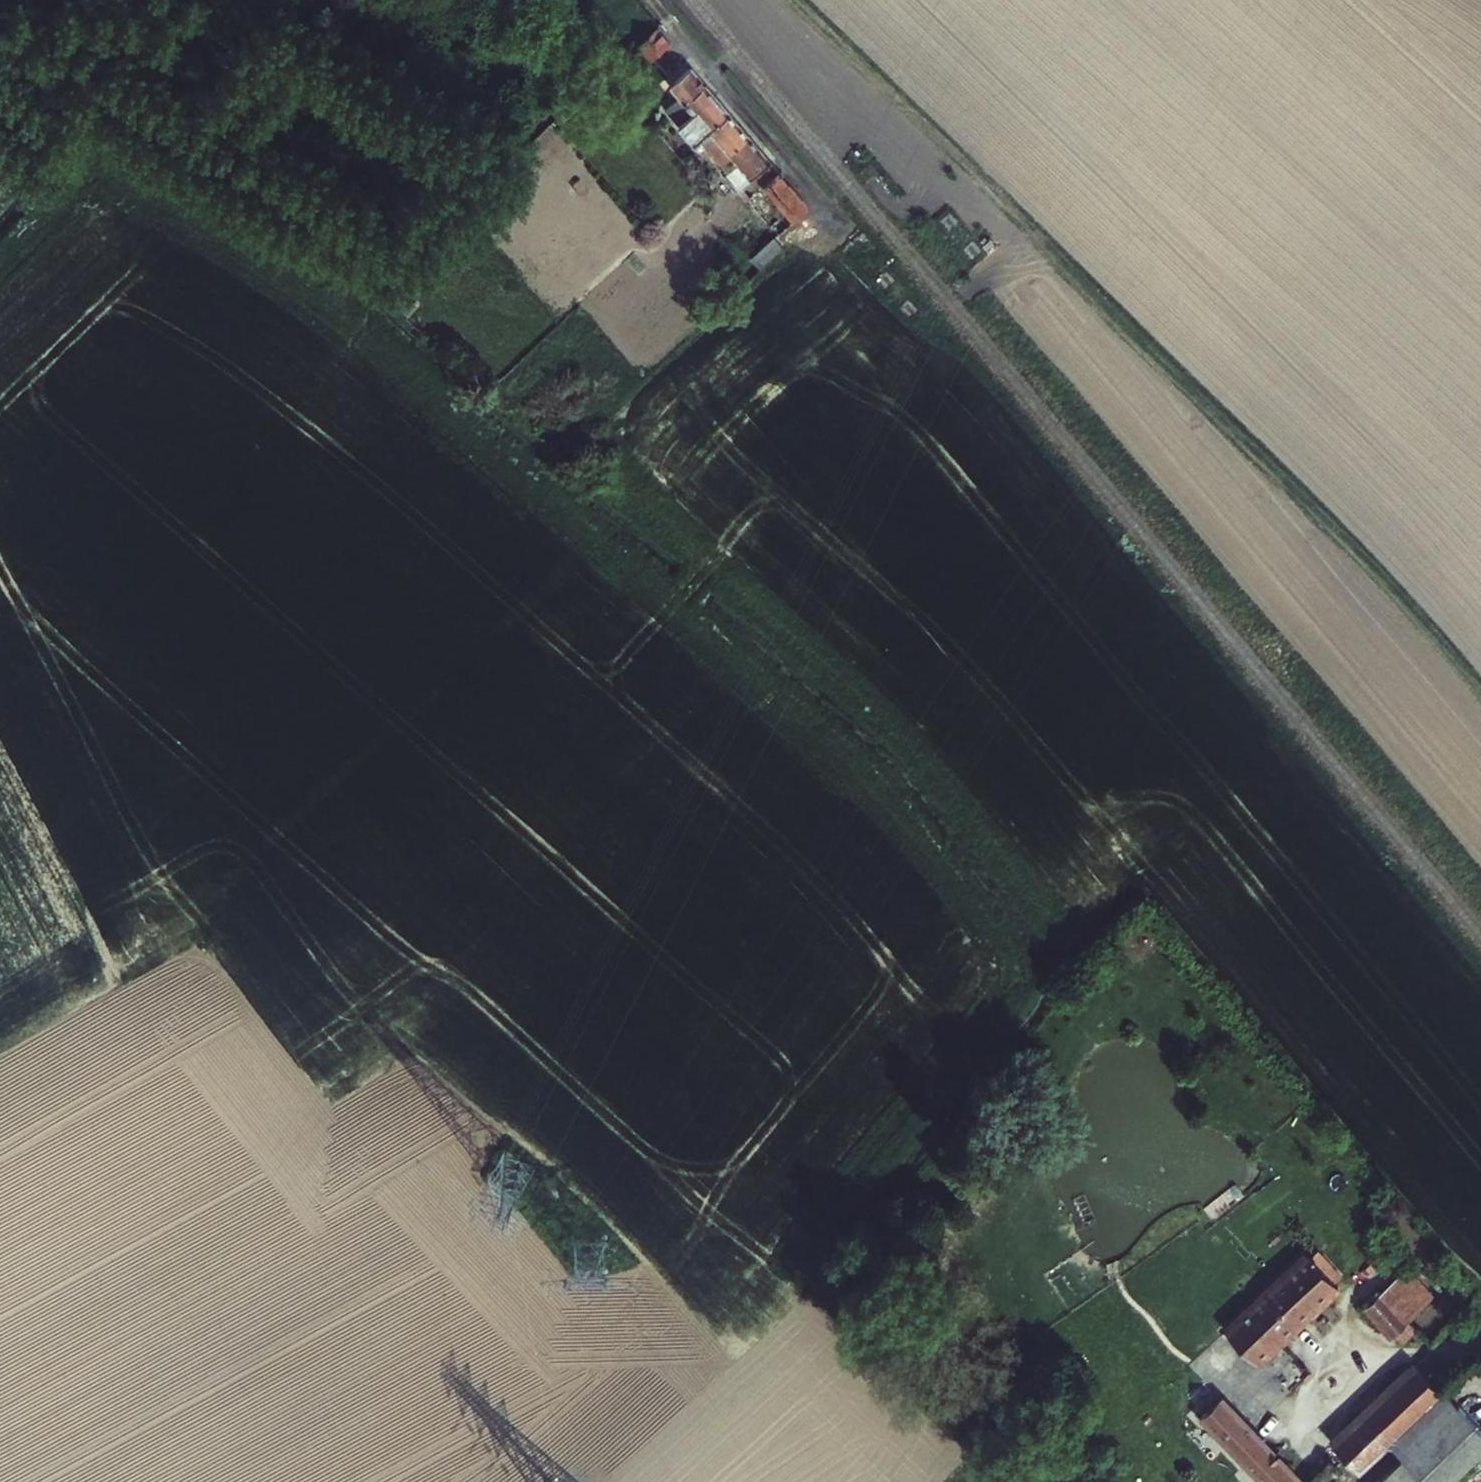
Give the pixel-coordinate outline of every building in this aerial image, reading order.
[(674,43),(662,29),(647,43),(660,57),(674,43)] [(697,144),(703,139),(732,114),(693,69),(676,83),(686,96),(669,111),(697,144)] [(732,114),(703,139),(745,189),(774,165),(732,114)] [(787,236),(814,212),(781,176),(754,200),(787,236)] [(793,258),(780,245),(779,246),(754,269),(767,283),(793,258)] [(1336,1283),(1310,1255),(1229,1332),(1256,1360),(1336,1283)] [(1405,1265),(1382,1288),(1413,1318),(1436,1296),(1405,1265)] [(1413,1318),(1382,1288),(1365,1304),(1395,1335),(1413,1318)] [(1416,1363),(1333,1440),(1358,1466),(1387,1439),(1440,1389),(1416,1363)] [(1387,1439),(1405,1459),(1459,1410),(1440,1389),(1387,1439)] [(1213,1424),(1270,1481),(1303,1481),(1307,1478),(1221,1390),(1200,1411),(1203,1414),(1183,1434),(1193,1443),(1213,1424)] [(1459,1410),(1405,1459),(1380,1481),(1447,1481),(1480,1451),(1480,1434),(1459,1410)]
